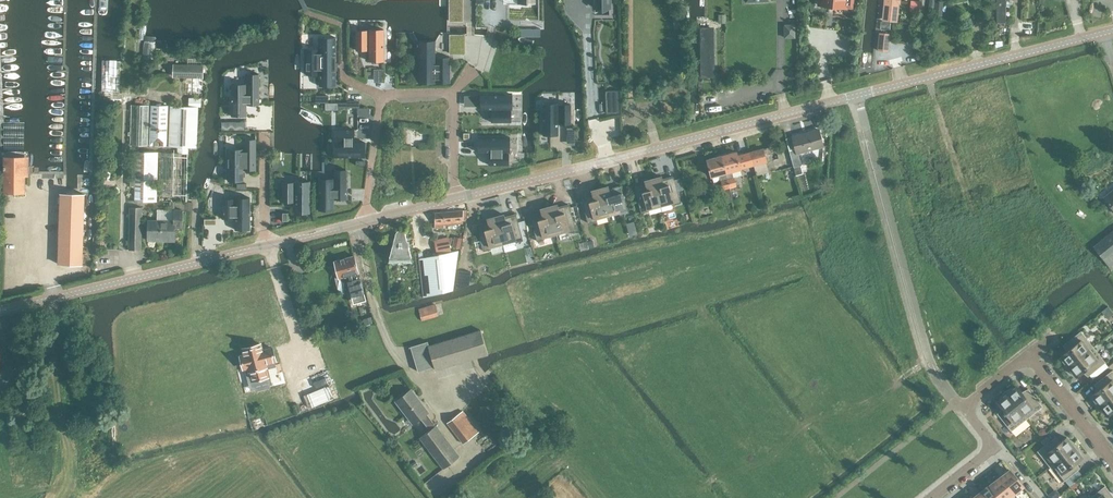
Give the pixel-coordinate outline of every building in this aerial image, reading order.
[(589,9),(604,8),(604,0),(589,0),(589,9)] [(883,20),(896,22),(899,0),(885,0),(883,20)] [(997,23),(1006,23),(1006,0),(997,0),(997,23)] [(910,1),(910,11),(922,11),(922,1),(910,1)] [(783,38),(796,38),(795,24),(783,24),(783,38)] [(358,30),(356,30),(356,50),(357,50),(357,49),(367,49),(367,50),(368,50),(368,49),(369,49),(369,61),(370,61),(370,60),(383,60),(383,61),(384,61),(384,29),(383,29),(383,31),(370,31),(370,29),(369,29),(369,31),(368,31),(368,30),(367,30),(367,31),(358,31),(358,30)] [(700,30),(701,77),(715,77),(714,30),(700,30)] [(878,49),(877,50),(888,51),(890,34),(879,33),(878,49)] [(465,35),(450,35),(450,54),(465,54),(465,35)] [(308,49),(307,49),(307,75),(308,75),(308,73),(318,73),(318,75),(318,74),(320,74),(320,86),(320,85),(328,85),(335,85),(335,86),(336,86),(336,75),(336,70),(336,63),(336,52),(336,37),(335,37),(335,40),(320,40),(320,37),(320,50),(318,50),(318,49),(318,51),(308,51),(308,49)] [(418,41),(419,41),(419,42),(419,43),(419,82),(419,83),(418,83),(419,83),(419,82),(420,82),(435,82),(435,83),(436,83),(436,82),(436,83),(437,83),(437,82),(441,82),(449,82),(449,83),(450,83),(450,58),(450,57),(450,58),(449,58),(437,58),(437,57),(436,57),(436,58),(435,58),(435,43),(435,42),(435,41),(436,41),(435,41),(435,42),(432,42),(419,42),(419,41),(418,41)] [(121,92),(122,61),(103,60),(102,92),(104,92),(121,92)] [(173,64),(173,77),(204,78),(204,65),(173,64)] [(232,84),(232,116),(232,115),(246,115),(246,116),(246,104),(248,104),(248,105),(248,104),(258,104),(258,105),(259,105),(259,74),(258,74),(258,75),(248,75),(248,74),(248,86),(246,86),(246,84),(246,86),(232,86),(232,84)] [(622,89),(608,89),(609,111),(622,111),(622,89)] [(512,94),(480,94),(480,95),(481,95),(481,109),(480,109),(492,109),(492,111),(491,111),(492,111),(492,121),(491,121),(491,122),(512,122),(512,121),(510,121),(510,111),(512,111),(511,111),(511,109),(513,109),(510,109),(510,95),(512,95),(512,94)] [(544,103),(543,103),(543,135),(544,135),(557,135),(558,135),(558,123),(559,123),(559,124),(560,124),(570,124),(571,124),(571,104),(570,104),(570,105),(560,105),(560,104),(559,104),(559,105),(558,105),(558,103),(557,103),(557,105),(544,106),(544,103)] [(149,146),(150,105),(132,105),(131,145),(149,146)] [(168,106),(152,105),(151,125),(151,132),(150,145),(167,146),(167,133),(167,126),(168,106)] [(169,147),(195,147),(198,147),(199,107),(170,106),(169,147)] [(357,107),(357,116),(369,117),(370,108),(360,107),(357,107)] [(228,123),(228,131),(245,131),(245,123),(228,123)] [(578,143),(578,126),(568,126),(568,143),(578,143)] [(795,142),(788,144),(793,163),(807,159),(805,152),(825,146),(823,141),(821,133),(820,128),(793,135),(795,142)] [(335,142),(334,142),(334,143),(336,143),(336,156),(334,156),(334,157),(366,157),(366,156),(365,156),(365,143),(366,143),(366,142),(354,142),(354,141),(355,141),(355,140),(354,140),(354,130),(355,130),(335,130),(336,130),(336,140),(335,140),(335,141),(335,142)] [(479,152),(478,152),(490,152),(490,153),(489,153),(489,154),(490,154),(490,164),(489,164),(489,165),(509,165),(509,164),(508,164),(508,154),(509,154),(508,154),(508,152),(510,152),(508,152),(508,138),(510,138),(510,137),(478,137),(478,138),(479,138),(479,152)] [(229,149),(228,149),(228,181),(229,181),(229,180),(243,180),(243,181),(243,170),(244,170),(245,170),(245,169),(255,169),(255,170),(256,170),(256,139),(255,139),(255,140),(245,140),(245,139),(244,139),(244,150),(243,150),(243,149),(242,149),(242,151),(229,151),(229,149)] [(767,162),(763,149),(751,152),(754,166),(767,162)] [(158,201),(159,152),(131,151),(130,200),(158,201)] [(737,151),(722,156),(731,188),(737,186),(734,177),(733,177),(732,172),(754,166),(751,152),(738,156),(737,151)] [(187,202),(188,153),(161,152),(159,201),(187,202)] [(29,176),(29,175),(29,155),(4,155),(4,193),(26,193),(26,176),(29,176)] [(722,156),(707,160),(712,178),(721,175),(722,180),(721,180),(724,190),(727,202),(733,200),(730,188),(731,188),(722,156)] [(335,180),(319,180),(319,209),(335,209),(335,199),(347,198),(347,171),(335,171),(335,180)] [(662,176),(653,179),(660,205),(673,202),(673,204),(681,202),(674,177),(663,180),(662,176)] [(649,211),(648,209),(660,205),(653,179),(644,181),(645,184),(634,187),(641,213),(649,211)] [(283,182),(283,202),(283,201),(294,201),(294,202),(294,201),(295,201),(295,213),(296,213),(296,212),(310,212),(310,213),(310,199),(310,196),(310,193),(310,191),(310,181),(310,183),(296,183),(296,181),(296,183),(294,183),(294,182),(294,183),(283,183),(283,182)] [(609,186),(600,189),(607,215),(619,212),(620,214),(627,212),(620,187),(610,190),(609,186)] [(712,188),(705,190),(708,202),(715,200),(712,188)] [(588,223),(595,221),(595,219),(607,215),(600,189),(591,191),(592,194),(581,197),(588,223)] [(83,265),(85,193),(61,192),(58,264),(83,265)] [(223,198),(223,219),(223,218),(233,218),(233,219),(234,219),(234,218),(235,218),(235,230),(236,230),(236,229),(250,229),(250,230),(250,198),(249,197),(249,200),(236,200),(236,197),(235,197),(235,200),(234,200),(234,199),(233,199),(233,200),(223,200),(223,198)] [(219,226),(220,199),(209,198),(208,231),(228,231),(228,227),(219,226)] [(558,205),(549,207),(556,234),(568,230),(569,233),(577,231),(569,205),(559,208),(558,205)] [(130,206),(128,250),(141,250),(143,207),(130,206)] [(537,241),(545,239),(544,237),(556,234),(549,207),(540,209),(541,213),(530,216),(537,241)] [(174,220),(157,219),(149,219),(148,239),(162,239),(162,241),(175,241),(175,227),(182,227),(183,209),(174,209),(174,220)] [(463,224),(463,221),(463,210),(435,213),(435,229),(445,228),(445,226),(463,224)] [(504,215),(496,217),(503,244),(515,240),(516,243),(523,241),(516,215),(505,218),(504,215)] [(484,251),(491,249),(491,247),(503,244),(496,217),(487,219),(488,223),(477,226),(484,251)] [(635,222),(625,224),(627,232),(637,229),(635,222)] [(413,263),(412,257),(409,247),(409,241),(407,241),(405,234),(405,233),(405,232),(404,231),(403,231),(403,230),(402,230),(401,230),(400,230),(399,230),(398,231),(397,231),(396,232),(396,233),(390,257),(388,264),(413,263)] [(1112,255),(1112,230),(1093,246),(1105,261),(1112,255)] [(450,235),(436,238),(438,252),(452,250),(450,235)] [(455,237),(453,246),(461,248),(462,238),(455,237)] [(453,290),(458,251),(419,259),(423,297),(446,292),(453,290)] [(352,297),(364,293),(361,281),(360,277),(359,278),(358,274),(359,273),(354,256),(334,261),(339,279),(340,279),(341,279),(341,280),(342,281),(343,281),(344,282),(345,282),(346,282),(347,282),(348,282),(352,297)] [(469,285),(471,272),(458,270),(456,289),(469,285)] [(422,321),(439,316),(435,304),(418,309),(422,321)] [(372,316),(363,319),(365,324),(373,322),(372,316)] [(428,345),(434,367),(435,371),(489,354),(481,329),(429,345),(428,345)] [(1066,368),(1093,347),(1081,332),(1082,331),(1082,330),(1062,346),(1063,347),(1065,344),(1069,349),(1060,356),(1063,360),(1062,360),(1066,368)] [(410,346),(410,347),(418,372),(434,367),(428,345),(429,345),(428,341),(410,346)] [(250,359),(246,360),(249,372),(253,371),(255,375),(257,375),(259,383),(260,383),(273,380),(270,371),(272,370),(271,366),(281,364),(277,351),(268,354),(266,347),(248,352),(250,359)] [(1089,374),(1087,376),(1086,376),(1086,377),(1106,361),(1105,362),(1093,347),(1066,368),(1073,373),(1076,376),(1085,369),(1089,374)] [(0,387),(16,383),(12,367),(4,369),(0,352),(0,386),(0,387)] [(1097,408),(1112,395),(1112,372),(1112,371),(1112,370),(1093,385),(1094,386),(1097,384),(1100,388),(1091,396),(1094,399),(1093,400),(1097,408)] [(1027,418),(1041,407),(1042,408),(1043,407),(1027,388),(1029,391),(1024,395),(1017,386),(1014,389),(1013,388),(1005,391),(1027,418)] [(430,412),(412,388),(394,401),(413,425),(421,419),(429,429),(419,437),(443,469),(460,456),(436,424),(435,425),(427,414),(430,412)] [(999,414),(998,412),(997,412),(1012,432),(1013,431),(1012,430),(1027,418),(1005,391),(1000,398),(1001,399),(997,402),(1004,411),(999,414)] [(1097,408),(1104,413),(1105,412),(1107,416),(1112,411),(1112,395),(1097,408)] [(479,431),(463,410),(447,423),(463,444),(479,431)] [(1047,435),(1039,442),(1043,447),(1051,440),(1047,435)] [(1066,437),(1061,442),(1058,444),(1054,439),(1057,437),(1056,436),(1051,440),(1043,447),(1036,452),(1037,453),(1038,452),(1050,466),(1077,445),(1070,440),(1069,441),(1066,437)] [(1077,445),(1050,466),(1062,481),(1060,482),(1061,483),(1081,467),(1080,467),(1077,469),(1073,464),(1082,457),(1079,453),(1080,453),(1077,445)] [(1018,446),(1012,450),(1017,456),(1022,452),(1018,446)] [(1000,476),(1013,493),(1023,486),(1009,469),(1000,476)] [(990,484),(1002,497),(1007,497),(1013,493),(1000,476),(990,484)] [(987,497),(1002,497),(990,484),(981,491),(987,497)] [(1090,497),(1112,497),(1112,496),(1104,485),(1103,485),(1104,486),(1090,497)] [(1048,495),(1050,497),(1056,497),(1058,497),(1061,495),(1056,489),(1048,495)]
